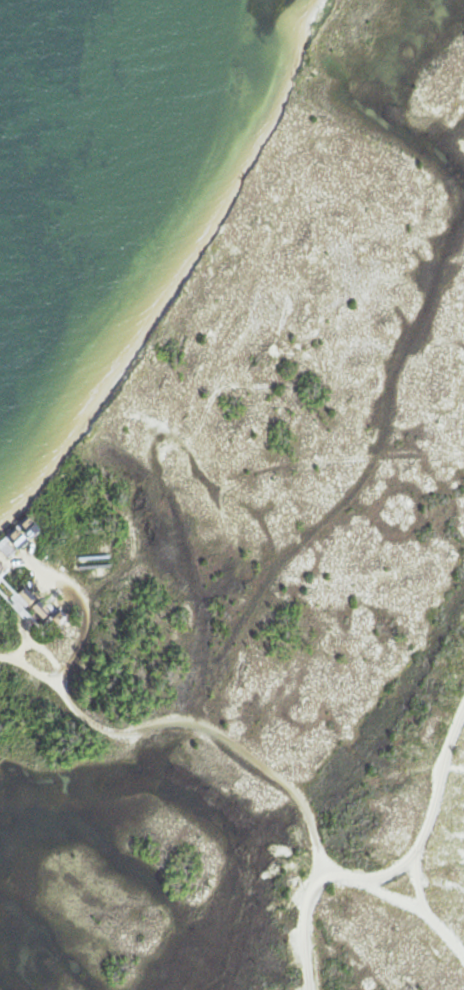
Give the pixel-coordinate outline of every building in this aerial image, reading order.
[(22,523),(27,528),(25,530),(30,536),(39,528),(29,517),(22,523)] [(10,535),(15,540),(13,542),(18,547),(27,539),(17,529),(10,535)] [(3,551),(1,553),(6,558),(15,550),(5,540),(0,545),(0,547),(3,551)] [(11,570),(0,559),(0,582),(11,570)] [(18,592),(29,604),(36,598),(24,586),(18,592)] [(32,606),(43,617),(50,610),(39,599),(32,606)] [(53,617),(58,623),(66,616),(60,610),(53,617)]
